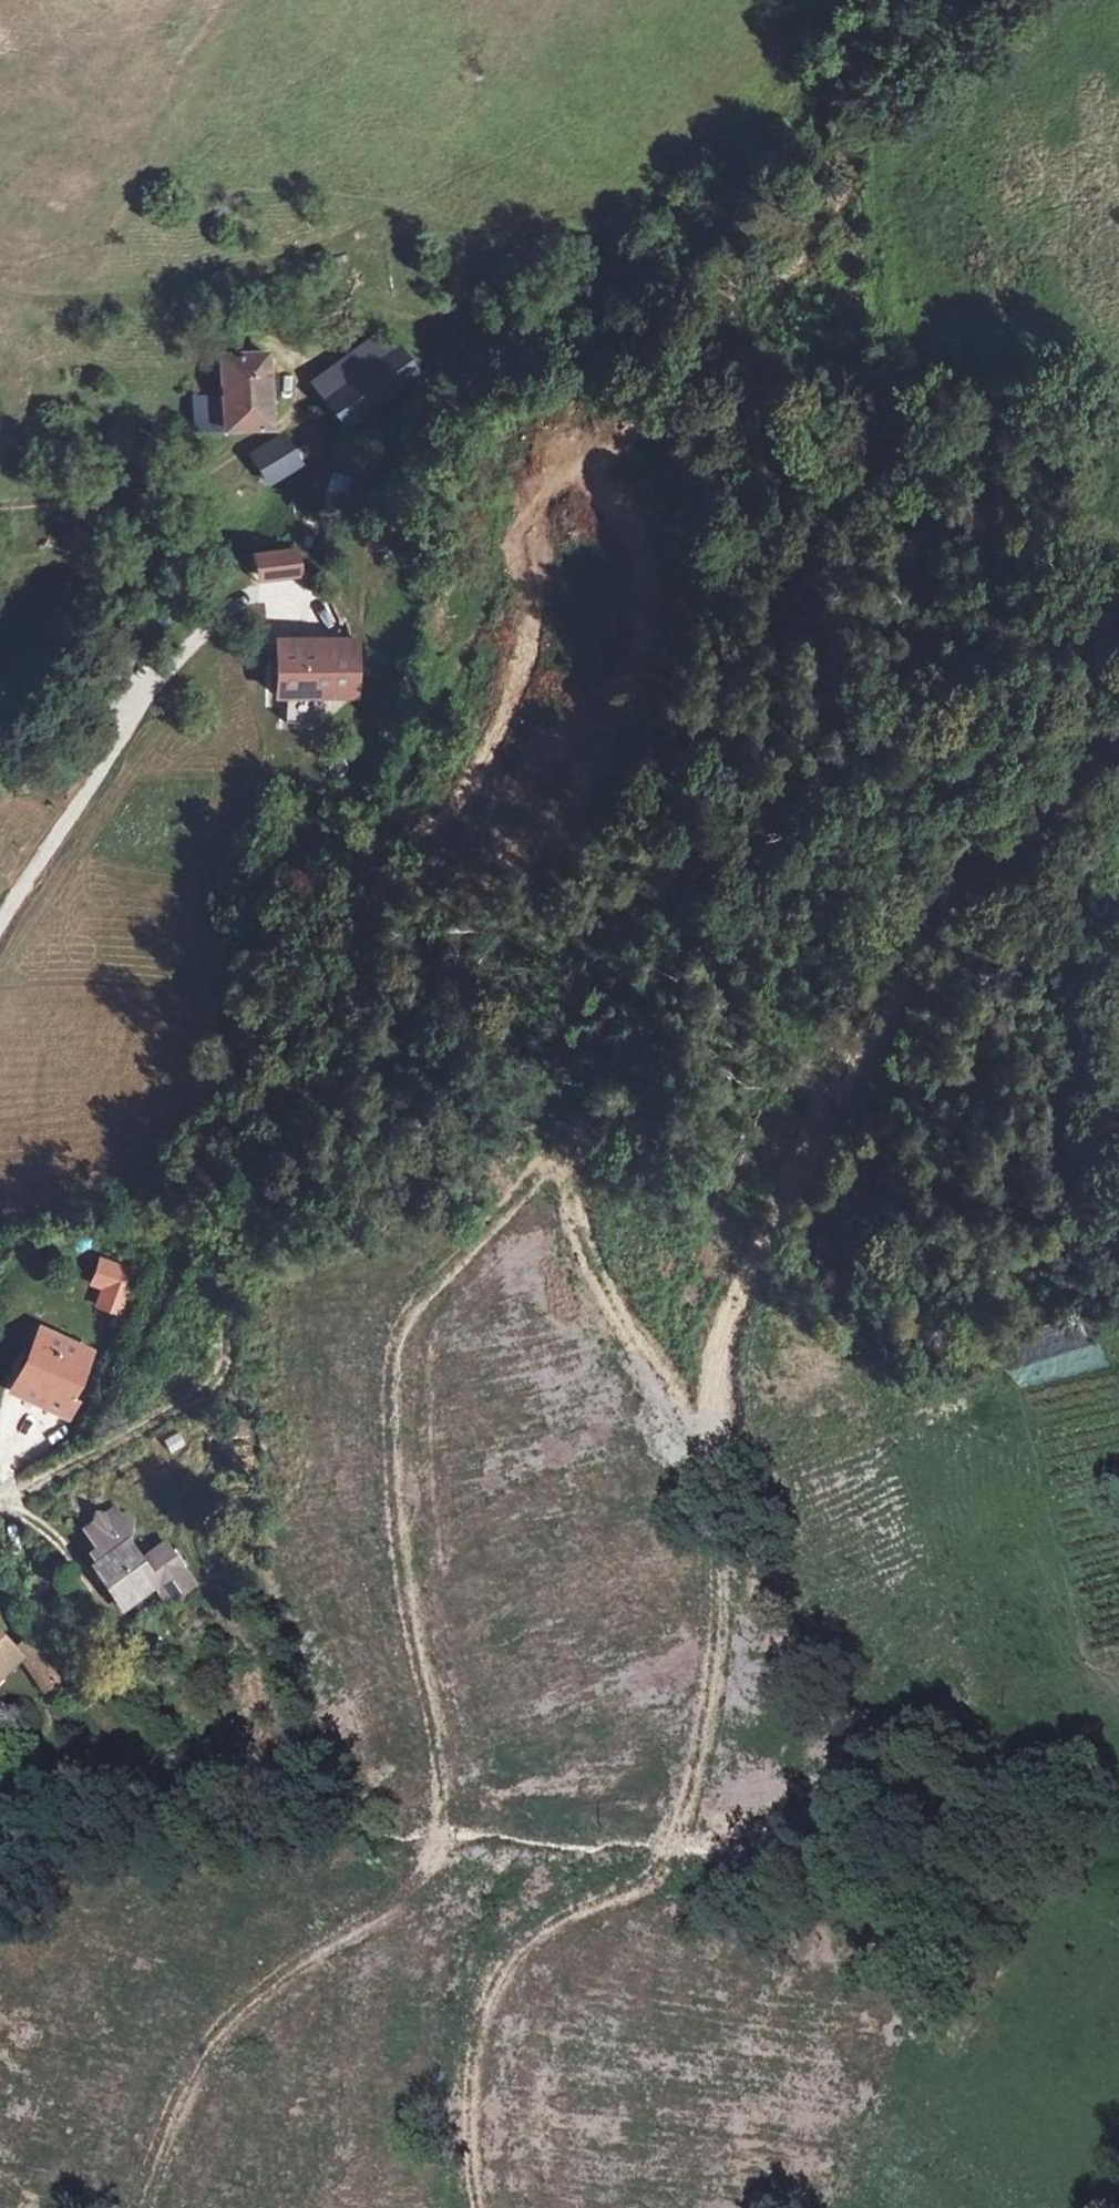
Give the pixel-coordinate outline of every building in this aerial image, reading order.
[(371,332),(307,369),(348,427),(427,372),(371,332)] [(213,389),(212,379),(196,381),(197,426),(268,412),(259,341),(218,346),(220,389),(213,389)] [(246,451),(266,485),(303,464),(284,430),(246,451)] [(288,552),(248,555),(249,576),(289,573),(288,552)] [(350,635),(273,637),(273,685),(292,685),(289,712),(325,712),(347,692),(346,685),(349,685),(350,635)] [(96,1280),(109,1286),(98,1310),(122,1320),(138,1280),(104,1266),(96,1280)] [(15,1392),(70,1421),(78,1405),(72,1402),(94,1360),(63,1343),(58,1353),(39,1345),(15,1392)] [(126,1607),(158,1577),(165,1581),(160,1586),(172,1600),(194,1579),(169,1551),(165,1555),(156,1547),(138,1563),(123,1548),(123,1527),(114,1527),(108,1520),(103,1525),(87,1525),(87,1539),(83,1543),(102,1567),(95,1572),(126,1607)] [(0,1634),(0,1664),(2,1666),(20,1650),(0,1634)] [(42,1661),(27,1669),(41,1691),(55,1681),(42,1661)]
